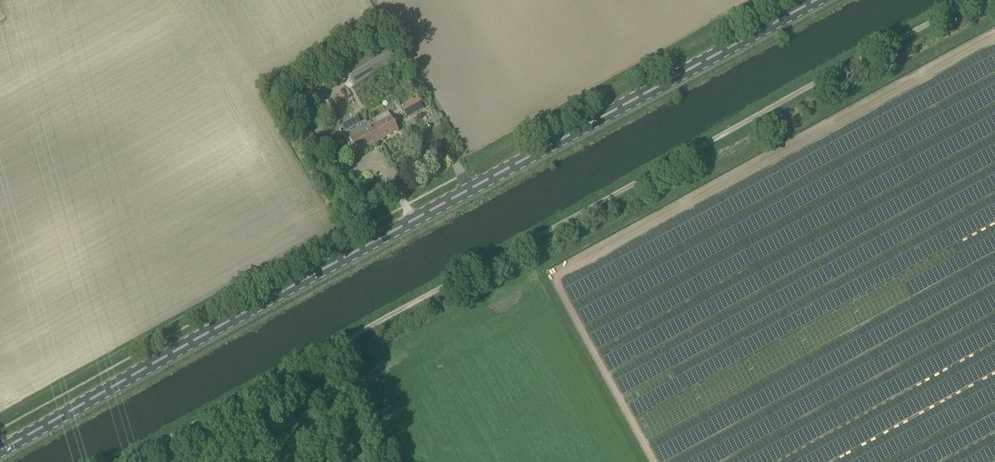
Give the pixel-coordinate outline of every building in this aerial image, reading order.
[(397,60),(387,42),(351,64),(348,58),(341,62),(345,68),(344,68),(355,86),(397,60)] [(423,108),(418,97),(401,106),(407,117),(423,108)] [(377,124),(374,119),(370,121),(381,141),(399,131),(391,117),(377,124)] [(370,121),(367,123),(366,120),(361,123),(344,131),(342,133),(352,151),(355,149),(357,153),(381,141),(370,121)]
